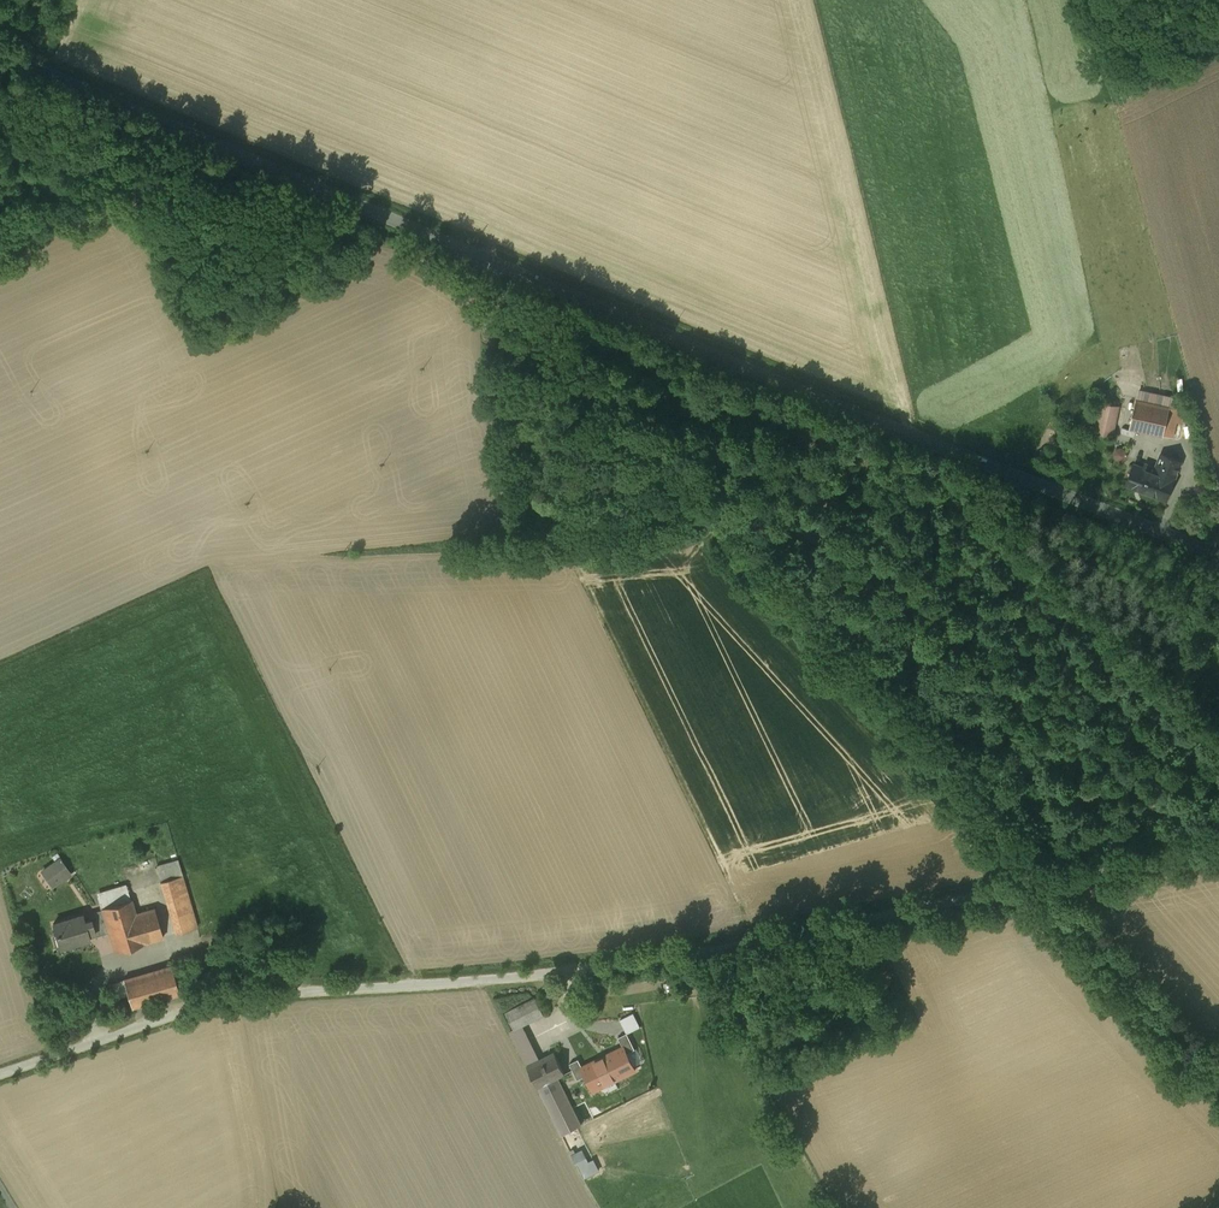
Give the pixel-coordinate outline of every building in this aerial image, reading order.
[(1149,393),(1139,391),(1130,428),(1173,437),(1179,409),(1176,409),(1177,400),(1175,400),(1175,399),(1149,393)] [(1119,406),(1103,402),(1096,433),(1113,436),(1119,406)] [(1161,454),(1154,472),(1174,480),(1181,462),(1161,454)] [(1154,472),(1134,464),(1126,484),(1166,500),(1174,480),(1154,472)] [(60,859),(42,871),(52,885),(70,873),(60,859)] [(157,866),(162,881),(182,875),(178,860),(157,866)] [(162,881),(161,882),(176,934),(197,927),(182,875),(162,881)] [(136,913),(126,884),(100,892),(104,909),(110,932),(116,951),(144,943),(144,942),(164,937),(155,908),(136,913)] [(104,909),(83,915),(83,914),(53,923),(57,935),(59,934),(63,946),(90,938),(110,932),(104,909)] [(172,965),(124,979),(132,1007),(180,993),(172,965)] [(536,996),(506,1011),(515,1028),(520,1026),(545,1014),(536,996)] [(520,1026),(515,1028),(509,1031),(522,1057),(533,1051),(520,1026)] [(569,1044),(527,1065),(538,1087),(539,1087),(562,1134),(577,1126),(582,1124),(566,1093),(573,1089),(569,1081),(578,1076),(574,1069),(581,1065),(579,1063),(602,1052),(592,1032),(592,1033),(592,1032),(569,1043),(569,1044)] [(624,1046),(604,1056),(602,1052),(579,1063),(581,1065),(593,1090),(615,1080),(615,1079),(636,1069),(624,1046)] [(533,1051),(522,1057),(526,1065),(537,1060),(533,1051)] [(578,1161),(586,1176),(599,1170),(594,1161),(588,1164),(585,1158),(578,1161)]
